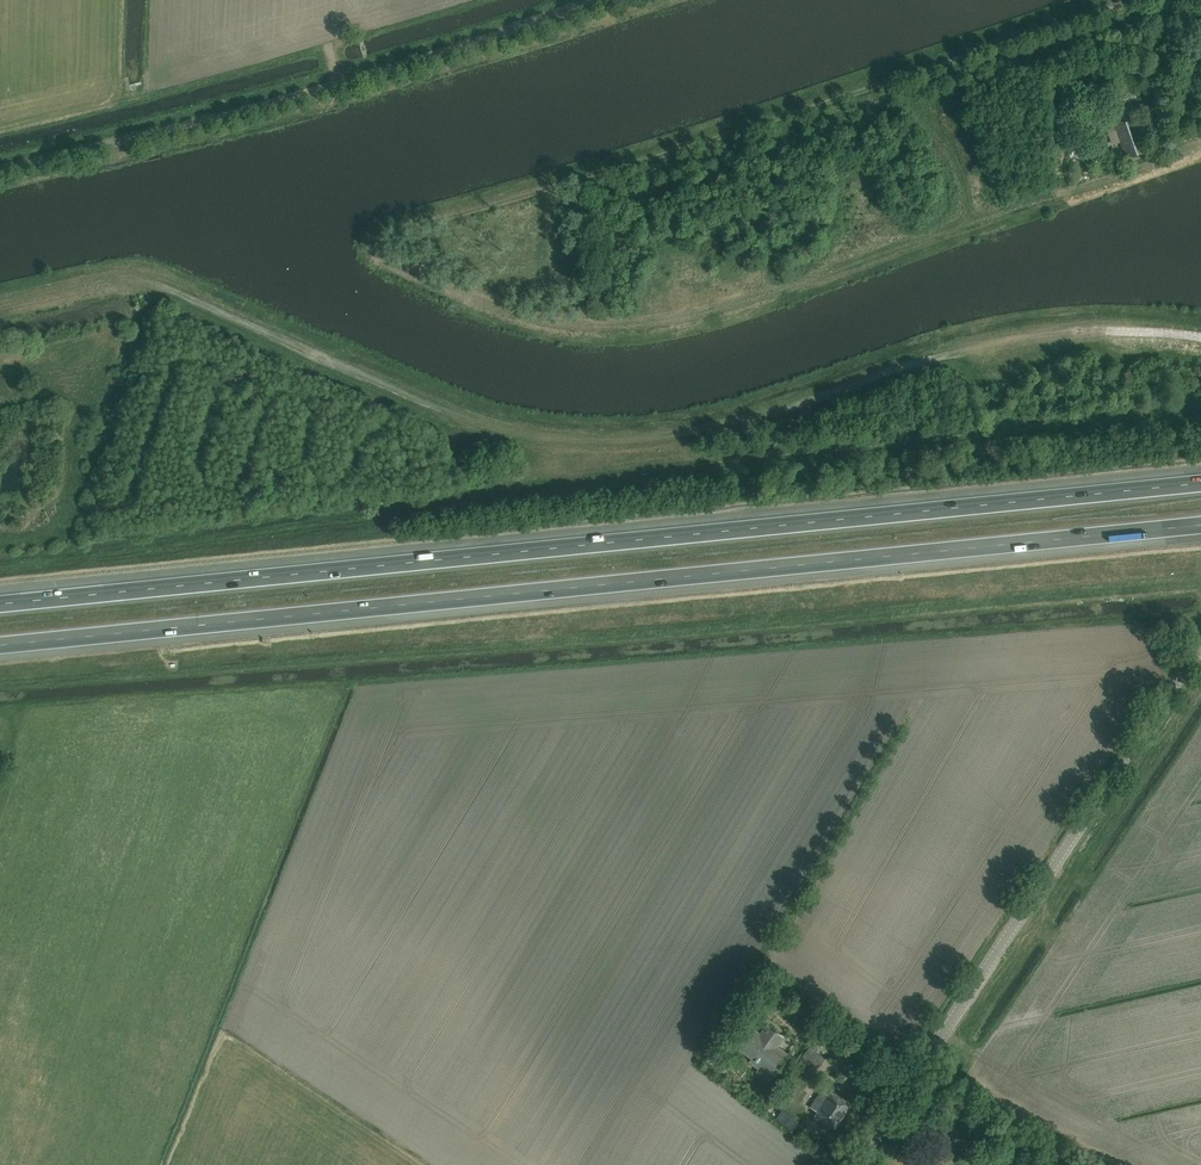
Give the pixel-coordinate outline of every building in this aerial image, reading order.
[(1102,93),(1089,94),(1090,104),(1102,103),(1102,98),(1102,93)] [(1076,104),(1086,102),(1085,94),(1075,95),(1076,104)] [(1119,103),(1105,106),(1107,112),(1120,109),(1119,103)] [(1141,150),(1146,148),(1134,115),(1113,123),(1125,155),(1129,154),(1131,157),(1142,154),(1141,150)] [(437,548),(469,547),(468,537),(436,538),(437,548)] [(775,1076),(790,1056),(777,1047),(784,1037),(767,1025),(760,1034),(752,1028),(750,1031),(744,1026),(736,1037),(742,1041),(737,1048),(751,1059),(749,1062),(758,1068),(761,1066),(775,1076)] [(850,1105),(830,1092),(828,1095),(822,1091),(811,1108),(817,1112),(815,1115),(816,1116),(813,1119),(814,1123),(823,1129),(827,1128),(829,1125),(835,1128),(850,1105)] [(963,1164),(968,1164),(971,1160),(963,1155),(959,1163),(963,1164)]
